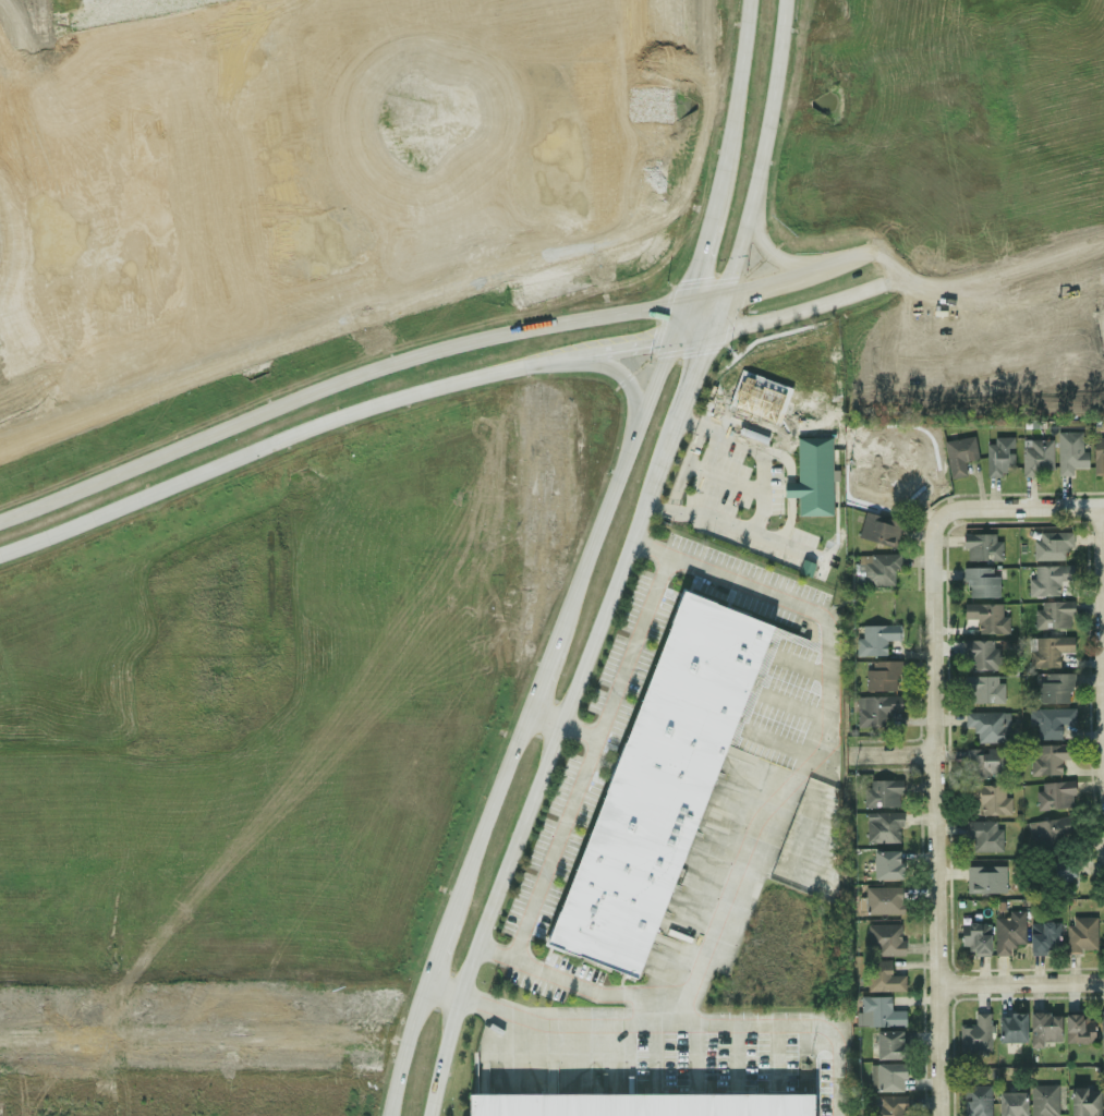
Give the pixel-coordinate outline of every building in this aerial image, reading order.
[(1072,474),(1072,466),(1084,466),(1084,430),(1058,430),(1058,474),(1072,474)] [(797,516),(832,516),(832,482),(838,482),(838,470),(831,470),(831,437),(796,437),(796,484),(783,484),(783,498),(797,498),(797,516)] [(1093,437),(1093,474),(1103,474),(1103,437),(1093,437)] [(965,461),(975,461),(974,438),(946,439),(947,477),(965,476),(965,461)] [(1014,439),(986,439),(986,474),(1014,474),(1014,439)] [(1022,474),(1052,474),(1052,439),(1022,439),(1022,474)] [(899,451),(903,457),(895,464),(920,493),(931,483),(921,472),(932,463),(912,440),(899,451)] [(862,486),(890,511),(908,492),(879,465),(862,486)] [(895,548),(901,522),(864,511),(858,537),(895,548)] [(1034,560),(1070,560),(1070,532),(1034,532),(1034,560)] [(962,560),(1002,560),(1002,533),(962,533),(962,560)] [(897,555),(863,555),(863,585),(897,585),(897,555)] [(815,564),(803,559),(798,572),(810,577),(815,564)] [(962,597),(999,597),(999,567),(962,567),(962,597)] [(1028,567),(1028,595),(1067,595),(1067,567),(1028,567)] [(683,593),(776,629),(639,978),(546,942),(683,593)] [(1034,629),(1072,629),(1072,602),(1034,602),(1034,629)] [(978,633),(1007,633),(1007,616),(1002,616),(1002,604),(962,604),(962,619),(978,619),(978,633)] [(856,636),(857,655),(886,655),(886,640),(899,640),(899,624),(861,626),(861,636),(856,636)] [(1059,667),(1059,653),(1073,653),(1073,636),(1031,638),(1031,667),(1059,667)] [(998,640),(966,640),(966,669),(998,669),(998,640)] [(865,660),(865,691),(900,691),(900,660),(865,660)] [(1038,703),(1072,703),(1072,674),(1038,674),(1038,703)] [(1004,703),(1004,676),(967,676),(967,703),(1004,703)] [(857,728),(885,728),(885,711),(900,711),(900,696),(857,696),(857,728)] [(1038,739),(1063,739),(1061,725),(1075,724),(1073,707),(1028,708),(1028,725),(1036,725),(1038,739)] [(965,728),(975,728),(975,741),(1009,741),(1009,712),(965,712),(965,728)] [(1075,744),(1031,744),(1031,775),(1061,775),(1061,764),(1075,764),(1075,744)] [(1007,748),(965,749),(966,778),(1007,777),(1007,748)] [(863,806),(902,806),(902,780),(863,780),(863,806)] [(1036,781),(1036,809),(1072,809),(1072,781),(1036,781)] [(1010,797),(1004,797),(1005,785),(966,785),(966,803),(980,803),(979,814),(1010,815),(1010,797)] [(866,842),(900,842),(900,812),(866,812),(866,842)] [(1028,822),(1031,853),(1064,850),(1063,837),(1075,835),(1072,816),(1028,822)] [(1002,851),(1002,821),(966,821),(966,839),(971,839),(971,851),(1002,851)] [(873,851),(873,880),(901,880),(901,851),(873,851)] [(1076,883),(1076,862),(1045,862),(1045,883),(1076,883)] [(1005,893),(1005,865),(966,865),(966,893),(1005,893)] [(902,886),(864,886),(864,914),(902,914),(902,886)] [(1007,918),(994,918),(994,955),(1010,955),(1010,945),(1024,945),(1024,911),(1007,911),(1007,918)] [(1096,918),(1067,918),(1067,954),(1096,954),(1096,918)] [(1059,922),(1029,922),(1029,951),(1059,951),(1059,922)] [(990,956),(990,923),(960,923),(960,946),(971,946),(971,956),(990,956)] [(902,924),(868,924),(868,955),(902,955),(902,924)] [(866,992),(905,992),(905,975),(890,975),(890,960),(866,960),(866,992)] [(890,996),(859,996),(859,1026),(905,1026),(905,1010),(890,1010),(890,996)] [(1031,1012),(1031,1044),(1060,1044),(1060,1012),(1031,1012)] [(959,1056),(990,1056),(990,1014),(974,1014),(974,1027),(959,1027),(959,1056)] [(1024,1042),(1024,1014),(998,1014),(998,1042),(1024,1042)] [(1093,1043),(1093,1015),(1065,1015),(1065,1043),(1093,1043)] [(903,1058),(903,1031),(875,1031),(875,1058),(903,1058)] [(905,1091),(905,1063),(874,1063),(874,1091),(905,1091)] [(1057,1084),(1031,1084),(1031,1115),(1057,1115),(1057,1084)] [(991,1085),(965,1085),(965,1115),(991,1115),(991,1085)] [(1070,1115),(1100,1115),(1100,1088),(1070,1088),(1070,1115)] [(814,1089),(814,1115),(471,1115),(470,1091),(814,1089)] [(1024,1091),(998,1091),(998,1115),(1024,1115),(1024,1091)] [(905,1095),(870,1095),(870,1115),(905,1115),(905,1095)]
